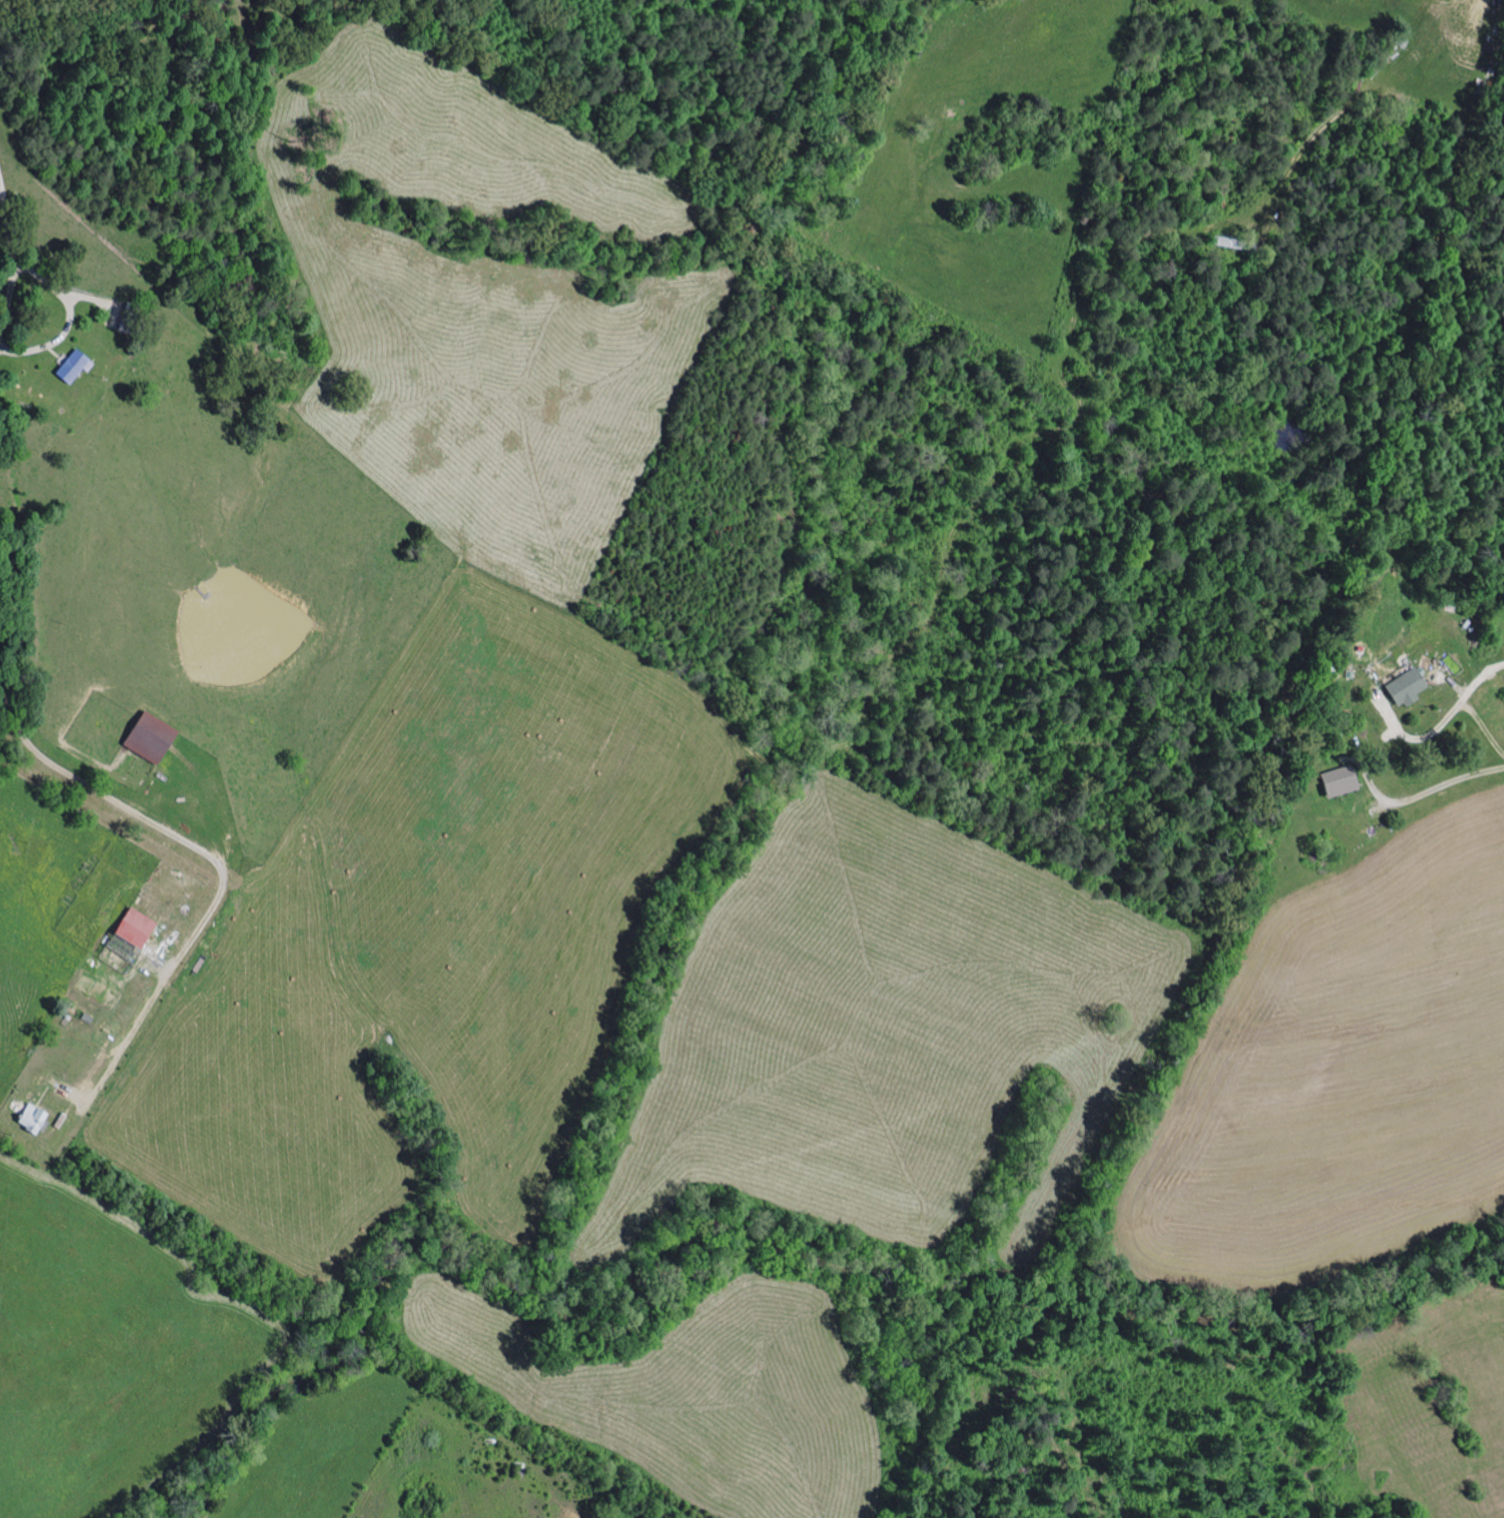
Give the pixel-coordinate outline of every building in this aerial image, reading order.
[(90,372),(97,362),(76,347),(58,374),(74,385),(85,369),(90,372)] [(1392,709),(1414,698),(1412,693),(1425,687),(1415,667),(1380,685),(1392,709)] [(164,765),(182,728),(146,710),(128,748),(164,765)] [(1354,789),(1345,765),(1316,775),(1324,800),(1354,789)] [(120,934),(147,947),(160,921),(132,907),(120,934)]
